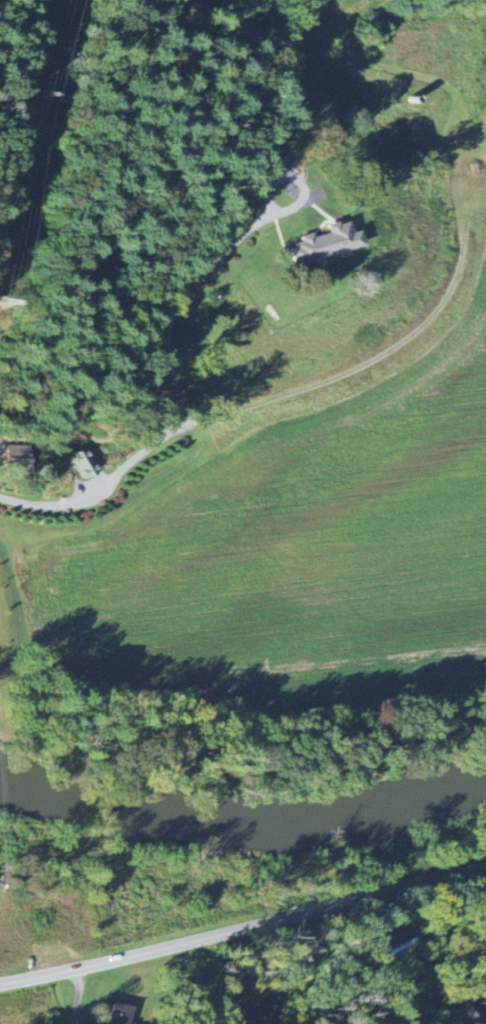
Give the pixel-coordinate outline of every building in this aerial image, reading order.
[(307,233),(294,237),(296,241),(290,243),(291,247),(285,249),(289,260),(295,258),(296,262),(314,257),(315,259),(334,254),(328,231),(308,237),(307,233)] [(80,481),(98,474),(88,448),(70,455),(80,481)] [(2,469),(25,468),(25,460),(2,461),(2,469)] [(136,1008),(114,1003),(110,1023),(132,1023),(136,1008)] [(254,1010),(233,1022),(234,1023),(260,1023),(261,1023),(258,1018),(259,1018),(254,1010)]
